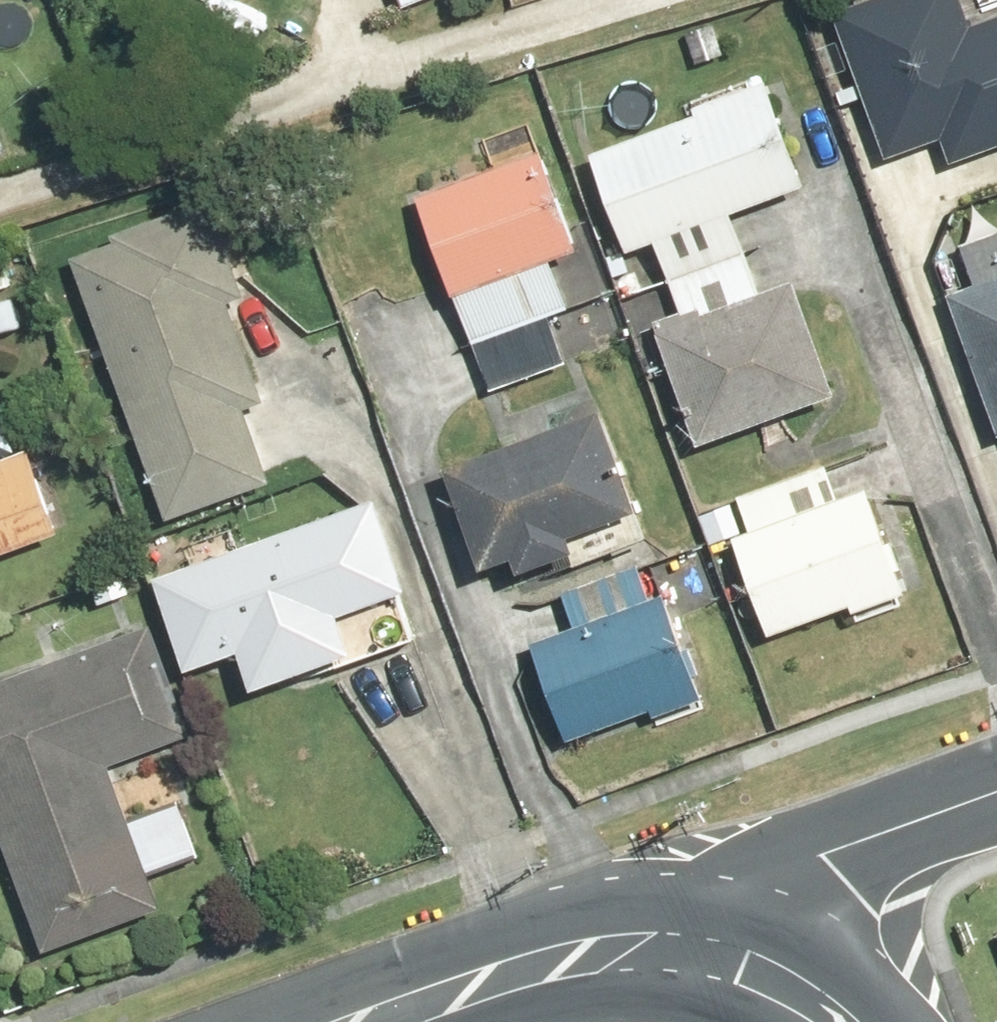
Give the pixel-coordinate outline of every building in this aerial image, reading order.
[(829,6),(882,156),(940,136),(948,160),(996,143),(996,0),(847,0),(829,6)] [(657,243),(678,312),(757,288),(733,212),(795,193),(764,92),(584,147),(617,255),(657,243)] [(479,393),(565,362),(548,313),(565,307),(548,259),(579,248),(545,151),(411,198),(479,393)] [(271,394),(205,197),(111,229),(117,246),(71,262),(158,520),(267,483),(240,404),(271,394)] [(953,245),(965,286),(942,293),(987,441),(996,438),(996,232),(953,245)] [(14,284),(0,243),(0,288),(14,284)] [(678,312),(651,321),(689,446),(827,404),(788,279),(757,288),(678,312)] [(439,468),(471,569),(505,558),(509,572),(565,554),(569,566),(643,542),(603,416),(439,468)] [(54,533),(24,448),(0,457),(0,552),(54,533)] [(823,465),(734,494),(745,531),(729,536),(761,634),(847,606),(850,615),(899,599),(865,492),(835,501),(823,465)] [(369,496),(146,575),(179,668),(231,650),(246,694),(417,634),(369,496)] [(702,708),(669,598),(648,605),(637,566),(553,590),(565,629),(525,641),(554,738),(646,710),(650,723),(702,708)] [(193,864),(154,750),(181,741),(143,632),(0,682),(0,854),(37,959),(156,918),(143,881),(193,864)]
